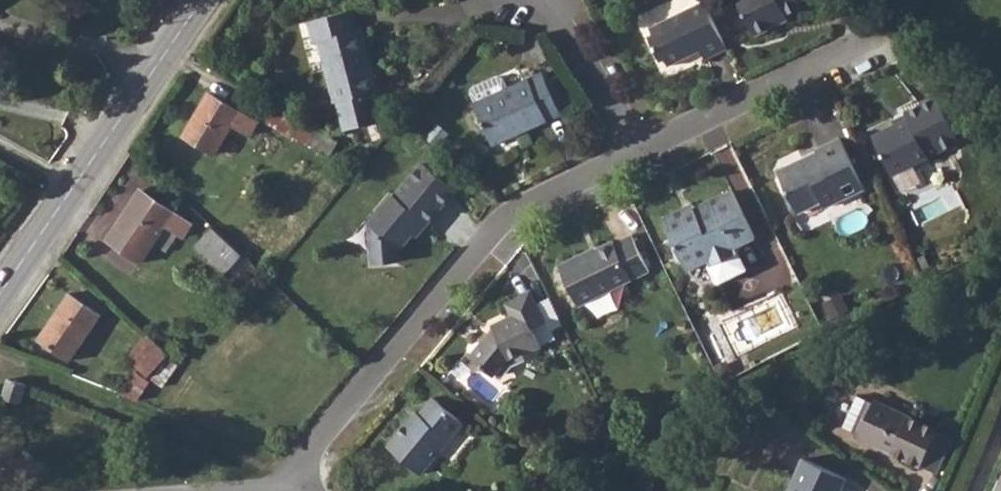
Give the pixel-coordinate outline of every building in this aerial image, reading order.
[(737,45),(714,0),(712,0),(658,25),(661,32),(657,34),(669,59),(674,57),(678,64),(698,53),(696,49),(708,44),(713,57),(737,45)] [(808,0),(746,0),(762,32),(795,16),(793,11),(809,3),(808,0)] [(373,1),(328,8),(331,30),(337,30),(348,92),(347,91),(353,121),(387,116),(383,86),(390,85),(381,22),(376,23),(373,1)] [(483,103),(500,138),(527,124),(530,130),(571,110),(552,69),(516,86),(512,76),(506,74),(482,86),(480,91),(485,102),(483,103)] [(251,136),(259,122),(209,92),(183,136),(215,155),(233,125),(251,136)] [(967,138),(945,94),(911,111),(915,117),(880,134),(898,171),(967,138)] [(873,184),(850,135),(823,147),(827,153),(813,159),(812,157),(786,170),(805,210),(830,198),(834,205),(873,184)] [(394,196),(390,194),(366,224),(370,265),(402,263),(403,248),(413,236),(417,240),(460,189),(421,164),(394,196)] [(717,257),(719,262),(746,249),(743,243),(763,233),(741,188),(732,191),(731,189),(709,201),(710,202),(702,206),(704,211),(695,216),(690,206),(671,215),(696,266),(717,257)] [(190,249),(200,232),(148,198),(112,249),(146,270),(171,236),(190,249)] [(247,252),(218,226),(200,247),(229,273),(247,252)] [(587,296),(600,290),(656,266),(640,231),(622,240),(621,238),(605,245),(606,247),(591,254),(589,252),(569,262),(587,296)] [(78,363),(108,321),(77,299),(45,342),(78,363)] [(543,301),(514,315),(495,321),(497,327),(474,350),(495,370),(508,358),(528,348),(531,353),(545,345),(537,327),(552,320),(543,301)] [(174,355),(154,337),(136,363),(157,378),(174,355)] [(133,373),(123,393),(139,401),(149,381),(133,373)] [(30,387),(15,382),(9,401),(22,406),(30,387)] [(860,435),(875,403),(858,396),(843,427),(860,435)] [(421,475),(464,423),(433,397),(420,414),(417,412),(387,446),(421,475)] [(860,435),(859,437),(920,466),(921,464),(938,472),(953,438),(936,431),(937,429),(876,401),(875,403),(860,435)] [(761,411),(749,403),(743,412),(755,420),(761,411)] [(847,478),(804,458),(789,490),(841,490),(847,478)]
